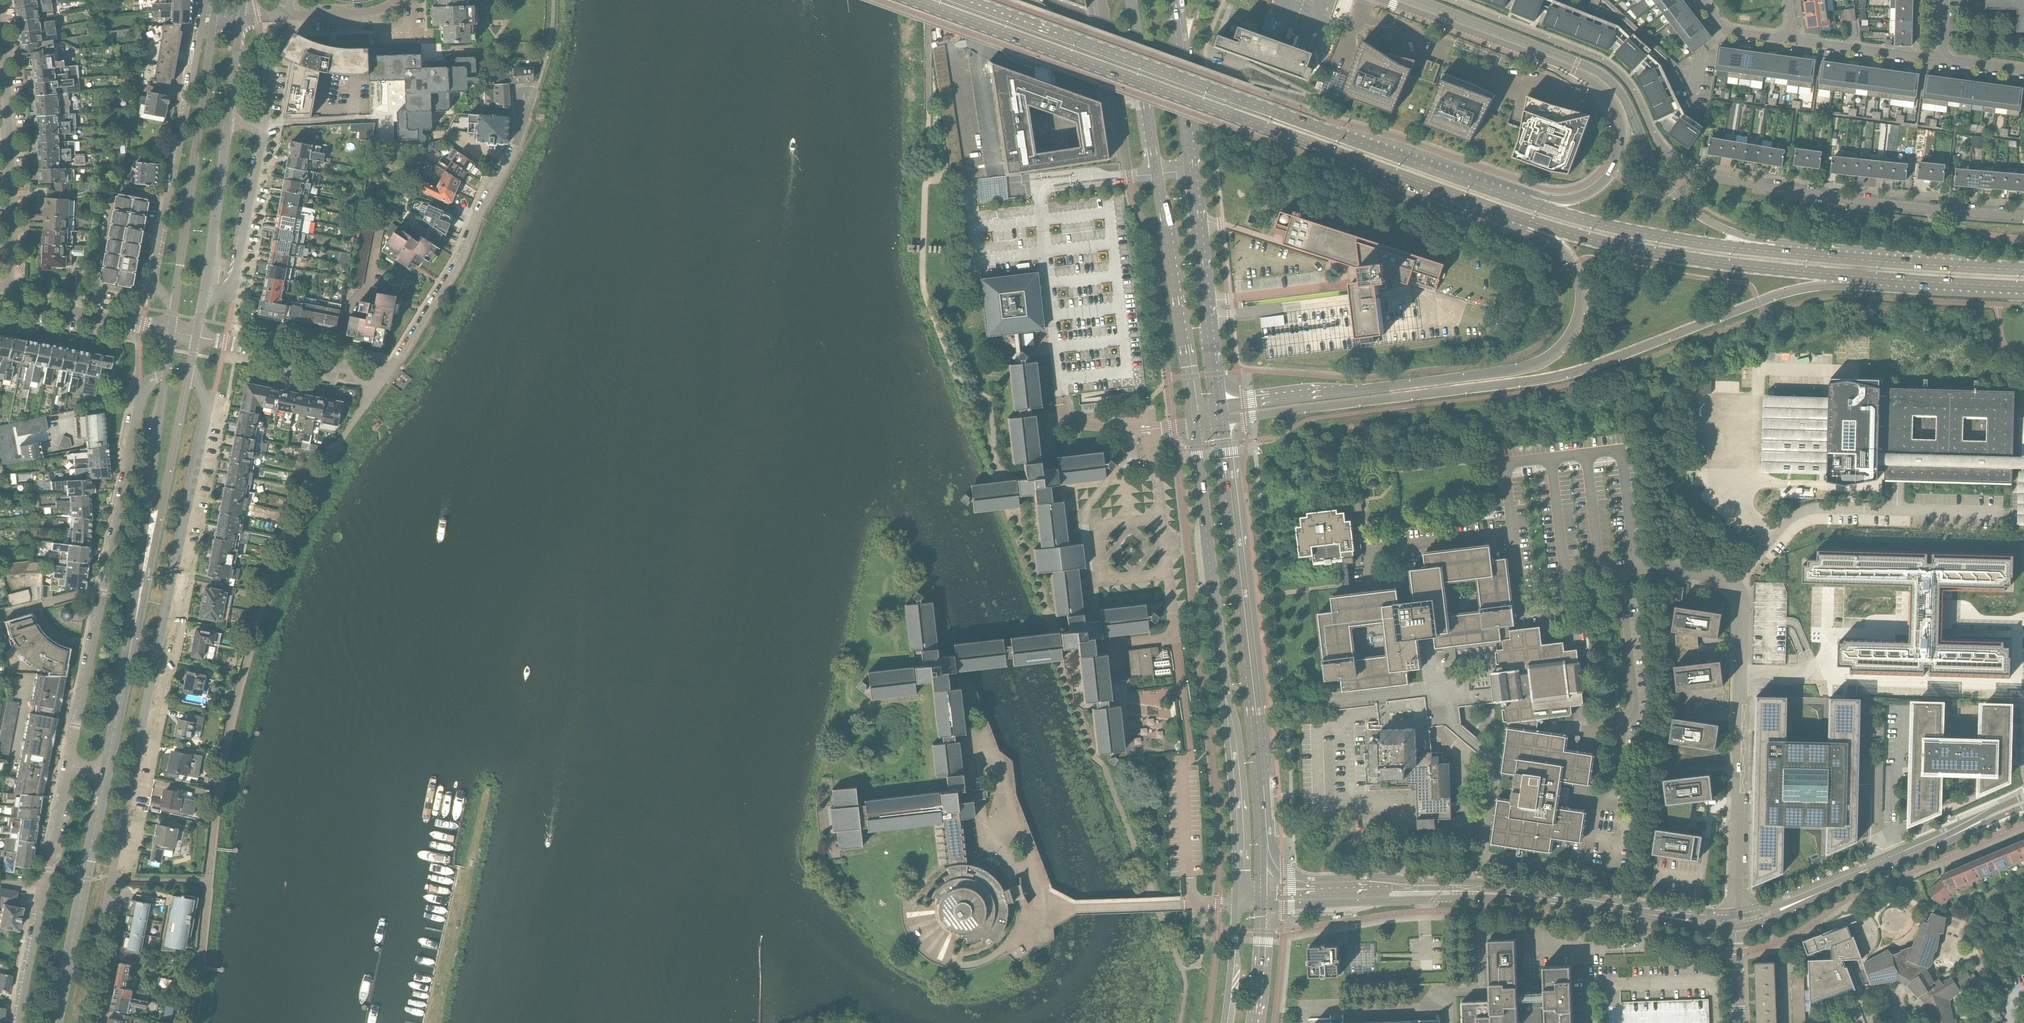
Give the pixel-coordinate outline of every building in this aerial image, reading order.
[(59,2),(67,1),(67,0),(15,0),(17,9),(53,4),(59,2)] [(193,9),(193,0),(160,0),(161,4),(154,4),(154,11),(193,9)] [(439,7),(433,7),(433,26),(443,26),(444,43),(474,42),(473,25),(476,25),(475,6),(469,6),(468,0),(439,0),(439,7)] [(1063,1),(1066,2),(1070,4),(1073,5),(1083,9),(1086,10),(1085,2),(1085,0),(1060,0),(1063,1)] [(1504,9),(1508,0),(1482,0),(1504,9)] [(1536,21),(1544,0),(1518,0),(1513,13),(1536,21)] [(1619,25),(1554,0),(1544,25),(1609,51),(1619,25)] [(1596,12),(1601,0),(1592,0),(1589,9),(1596,12)] [(1664,14),(1682,0),(1663,0),(1657,5),(1664,14)] [(1664,14),(1672,23),(1689,9),(1682,0),(1664,14)] [(1806,15),(1828,12),(1827,0),(1805,3),(1806,15)] [(1912,9),(1913,0),(1891,0),(1891,8),(1897,8),(1912,9)] [(1986,9),(2011,10),(2011,25),(2017,25),(2017,32),(2023,33),(2023,0),(1986,0),(1986,9)] [(19,21),(41,18),(40,11),(44,11),(44,12),(54,11),(53,4),(17,9),(19,21)] [(1619,16),(1622,13),(1615,6),(1612,9),(1619,16)] [(1897,21),(1912,21),(1912,9),(1897,8),(1897,21)] [(166,25),(182,24),(192,24),(193,9),(154,11),(154,18),(165,18),(166,25)] [(1673,37),(1679,33),(1697,19),(1689,9),(1672,23),(1666,27),(1673,37)] [(1844,23),(1850,22),(1849,10),(1842,10),(1844,23)] [(1834,11),(1828,12),(1806,15),(1808,26),(1808,28),(1836,24),(1834,11)] [(1628,24),(1631,21),(1624,15),(1621,18),(1628,24)] [(20,33),(57,28),(56,21),(45,22),(46,24),(42,24),(41,18),(19,21),(20,33)] [(1679,33),(1686,43),(1704,29),(1697,19),(1679,33)] [(1897,34),(1912,34),(1912,21),(1897,21),(1897,34)] [(1637,32),(1640,29),(1633,23),(1630,26),(1637,32)] [(160,54),(177,57),(182,24),(166,25),(150,26),(147,40),(162,42),(160,54)] [(1212,47),(1227,52),(1305,81),(1309,69),(1305,67),(1310,54),(1236,27),(1231,40),(1216,35),(1212,47)] [(22,45),(51,41),(50,36),(58,35),(57,28),(20,33),(22,45)] [(1694,52),(1703,45),(1712,38),(1704,29),(1686,43),(1694,52)] [(1646,41),(1649,38),(1642,31),(1639,34),(1646,41)] [(1634,71),(1649,54),(1652,50),(1634,34),(1631,38),(1616,54),(1634,71)] [(1897,34),(1896,46),(1911,47),(1912,34),(1897,34)] [(333,47),(326,45),(319,43),(313,41),(308,39),(305,47),(299,46),(295,62),(295,63),(294,71),(291,84),(288,101),(285,119),(312,117),(315,101),(318,84),(320,72),(333,74),(345,75),(358,76),(370,75),(369,48),(354,49),(349,49),(343,48),(333,47)] [(1655,49),(1658,46),(1650,39),(1648,42),(1655,49)] [(30,57),(59,53),(58,42),(55,43),(54,40),(51,41),(22,45),(23,58),(30,57)] [(1394,113),(1410,76),(1417,60),(1384,53),(1364,40),(1346,91),(1352,98),(1394,113)] [(1664,57),(1666,54),(1659,48),(1657,51),(1664,57)] [(1718,54),(1716,69),(1716,70),(1728,71),(1731,50),(1720,48),(1719,48),(1719,50),(1718,53),(1718,54)] [(1743,51),(1731,50),(1728,71),(1728,77),(1740,79),(1743,51)] [(1755,53),(1743,51),(1740,79),(1751,81),(1755,53)] [(34,70),(62,67),(66,67),(65,60),(64,60),(64,61),(60,61),(59,53),(30,57),(30,60),(31,66),(34,66),(34,70)] [(1763,82),(1764,76),(1767,54),(1755,53),(1751,81),(1763,82)] [(177,57),(160,54),(158,65),(143,63),(140,83),(150,85),(151,80),(155,79),(154,81),(172,84),(177,57)] [(1778,56),(1767,54),(1764,76),(1776,78),(1778,56)] [(475,94),(478,90),(476,88),(476,85),(477,85),(479,84),(480,83),(480,82),(480,81),(479,79),(478,78),(477,77),(476,59),(474,59),(474,57),(457,58),(457,59),(456,59),(456,67),(422,68),(422,55),(370,56),(370,81),(406,80),(407,110),(399,111),(399,112),(398,112),(399,139),(400,139),(400,140),(419,140),(419,141),(420,142),(421,142),(423,142),(424,142),(425,141),(426,140),(427,138),(427,137),(426,136),(425,135),(423,134),(423,130),(431,130),(431,128),(432,128),(432,111),(449,111),(449,109),(450,109),(450,92),(466,92),(466,90),(468,90),(468,88),(475,94)] [(1673,65),(1675,63),(1668,56),(1666,59),(1673,65)] [(1791,58),(1778,56),(1776,78),(1788,79),(1791,58)] [(1788,79),(1787,85),(1799,87),(1803,59),(1791,58),(1788,79)] [(1803,59),(1799,87),(1811,89),(1815,63),(1815,61),(1814,60),(1814,61),(1803,59)] [(1084,96),(1080,95),(1077,93),(1060,87),(1057,86),(1054,85),(1037,79),(1033,77),(1030,76),(1022,73),(1012,70),(1009,69),(1006,67),(1002,66),(992,63),(989,62),(990,69),(992,79),(992,83),(993,87),(993,90),(996,108),(996,111),(999,129),(1000,133),(1002,151),(1003,154),(1003,158),(1004,161),(1006,172),(1006,175),(1009,175),(1020,173),(1024,173),(1035,171),(1037,171),(1049,169),(1052,169),(1063,167),(1066,166),(1078,165),(1081,164),(1091,163),(1095,162),(1106,160),(1109,160),(1109,156),(1105,131),(1104,128),(1102,110),(1100,102),(1097,101),(1087,97),(1084,96)] [(1819,90),(1831,91),(1835,64),(1824,62),(1823,62),(1823,64),(1819,90)] [(1831,91),(1843,93),(1847,65),(1835,64),(1831,91)] [(1855,95),(1856,89),(1859,67),(1847,65),(1843,93),(1855,95)] [(1658,120),(1682,108),(1662,66),(1638,77),(1658,120)] [(36,83),(74,79),(73,73),(63,74),(62,67),(34,70),(34,71),(33,73),(33,77),(35,78),(36,83)] [(514,69),(514,71),(514,82),(532,80),(534,78),(534,67),(514,69)] [(1856,89),(1868,90),(1871,68),(1859,67),(1856,89)] [(1867,96),(1879,98),(1883,70),(1871,68),(1868,90),(1867,96)] [(1879,98),(1891,99),(1894,72),(1883,70),(1879,98)] [(493,111),(504,112),(504,108),(510,108),(509,84),(514,82),(514,71),(495,73),(495,85),(494,85),(495,89),(478,90),(475,94),(485,93),(485,108),(493,107),(493,111)] [(1891,99),(1903,101),(1907,73),(1894,72),(1891,99)] [(1471,142),(1487,113),(1497,96),(1476,85),(1444,73),(1438,94),(1425,125),(1471,142)] [(1907,73),(1903,101),(1915,103),(1919,77),(1919,75),(1918,74),(1918,75),(1907,73)] [(1923,104),(1935,105),(1939,78),(1928,76),(1927,76),(1926,78),(1927,78),(1923,104)] [(37,95),(58,94),(57,88),(67,87),(68,93),(81,92),(80,78),(74,79),(36,83),(36,88),(34,89),(35,94),(37,95)] [(1947,107),(1948,101),(1951,79),(1939,78),(1935,105),(1947,107)] [(1963,81),(1951,79),(1948,101),(1960,103),(1963,81)] [(1974,82),(1963,81),(1960,103),(1972,104),(1974,82)] [(1972,104),(1984,106),(1987,84),(1974,82),(1972,104)] [(1984,106),(1983,112),(1995,113),(1996,107),(1999,86),(1987,84),(1984,106)] [(1996,107),(2008,109),(2011,87),(1999,86),(1996,107)] [(142,105),(140,112),(166,117),(168,103),(170,103),(171,97),(168,96),(170,89),(157,87),(155,94),(148,93),(148,97),(141,96),(139,105),(142,105)] [(2008,109),(2007,115),(2019,117),(2023,91),(2023,88),(2022,88),(2022,89),(2011,87),(2008,109)] [(38,117),(67,115),(66,106),(71,106),(71,101),(66,101),(66,93),(58,94),(37,95),(37,107),(35,109),(36,114),(38,115),(38,117)] [(1514,157),(1538,166),(1551,171),(1570,174),(1592,115),(1553,105),(1529,96),(1520,140),(1514,157)] [(504,112),(493,111),(493,114),(472,114),(471,133),(477,133),(476,143),(487,143),(487,145),(496,146),(497,143),(508,144),(509,117),(504,116),(504,112)] [(38,129),(76,128),(76,121),(75,121),(74,114),(67,115),(38,117),(36,118),(36,123),(38,124),(38,129)] [(1685,114),(1670,135),(1690,149),(1701,132),(1704,127),(1685,114)] [(359,140),(373,140),(376,123),(363,124),(363,123),(351,124),(351,132),(360,132),(359,140)] [(39,143),(67,142),(66,134),(76,134),(76,128),(38,129),(39,134),(36,135),(37,140),(39,141),(39,143)] [(1709,154),(1720,156),(1723,139),(1711,137),(1708,153),(1708,154),(1709,155),(1709,154)] [(1720,156),(1733,158),(1736,142),(1723,139),(1720,156)] [(290,156),(309,159),(310,160),(318,161),(324,162),(326,154),(320,153),(322,146),(293,141),(292,143),(290,144),(290,148),(291,150),(290,156)] [(436,150),(437,149),(440,141),(431,143),(428,149),(436,150)] [(39,156),(78,155),(77,148),(67,149),(67,142),(39,143),(39,144),(37,145),(37,150),(39,151),(39,156)] [(1733,158),(1745,160),(1748,144),(1736,142),(1733,158)] [(1745,160),(1757,162),(1760,146),(1748,144),(1745,160)] [(1757,162),(1770,164),(1773,148),(1760,146),(1757,162)] [(1773,148),(1770,164),(1781,166),(1781,167),(1782,167),(1782,165),(1785,150),(1773,148)] [(1795,165),(1807,166),(1810,150),(1797,148),(1795,164),(1794,165),(1795,166),(1795,165)] [(454,162),(468,172),(475,163),(453,149),(449,155),(455,159),(454,162)] [(1810,150),(1807,166),(1819,168),(1819,169),(1820,169),(1820,167),(1822,152),(1810,150)] [(40,169),(67,169),(67,161),(72,161),(72,160),(75,160),(75,166),(86,165),(86,156),(75,156),(75,155),(78,155),(39,156),(40,161),(37,162),(38,167),(40,168),(40,169)] [(288,167),(307,171),(309,159),(290,156),(288,167)] [(1832,173),(1844,174),(1845,157),(1833,156),(1832,172),(1831,172),(1831,173),(1832,173)] [(1844,174),(1856,175),(1858,159),(1845,157),(1844,174)] [(1856,175),(1869,176),(1870,160),(1858,159),(1856,175)] [(1869,176),(1881,178),(1883,161),(1870,160),(1869,176)] [(465,178),(468,172),(454,162),(452,161),(448,166),(440,161),(437,165),(461,181),(463,176),(465,178)] [(1881,178),(1894,179),(1896,163),(1883,161),(1881,178)] [(137,162),(136,184),(158,186),(159,164),(137,162)] [(1919,178),(1931,180),(1932,163),(1920,162),(1919,177),(1918,177),(1918,179),(1919,179),(1919,178)] [(1896,163),(1894,179),(1906,180),(1905,181),(1906,181),(1907,179),(1906,179),(1908,164),(1896,163)] [(1932,163),(1931,180),(1943,181),(1943,182),(1944,182),(1944,180),(1945,165),(1932,163)] [(456,192),(461,181),(437,165),(432,171),(442,177),(438,185),(437,187),(424,181),(420,189),(449,203),(452,202),(456,192)] [(285,180),(312,184),(314,172),(307,171),(288,167),(286,170),(285,172),(286,173),(286,175),(285,180)] [(67,174),(67,169),(40,169),(40,171),(38,172),(38,175),(40,176),(40,183),(56,183),(73,183),(73,173),(67,174)] [(1956,185),(1968,186),(1969,170),(1957,169),(1955,184),(1955,186),(1956,186),(1956,185)] [(1968,186),(1981,187),(1982,171),(1969,170),(1968,186)] [(1981,187),(1993,188),(1994,172),(1982,171),(1981,187)] [(1993,188),(2005,189),(2007,173),(1994,172),(1993,188)] [(2005,189),(2017,190),(2019,174),(2007,173),(2005,189)] [(283,190),(309,195),(312,184),(285,180),(283,190)] [(101,195),(104,195),(107,182),(90,184),(90,186),(89,187),(91,196),(96,195),(101,195)] [(404,190),(414,195),(416,190),(404,184),(399,182),(397,186),(401,189),(404,190)] [(71,192),(71,183),(56,183),(56,192),(71,192)] [(281,203),(304,208),(305,203),(308,204),(309,195),(283,190),(281,203)] [(414,195),(404,190),(401,195),(411,200),(414,195)] [(362,196),(368,200),(370,196),(363,191),(362,196)] [(132,288),(149,199),(120,194),(103,282),(116,285),(116,282),(120,283),(119,285),(132,288)] [(46,216),(70,217),(71,199),(47,198),(46,216)] [(1304,207),(1305,199),(1298,198),(1296,206),(1304,207)] [(279,215),(302,219),(304,208),(281,203),(279,215)] [(447,234),(452,220),(452,219),(452,218),(452,217),(451,216),(450,215),(429,205),(423,220),(427,223),(447,234)] [(1385,334),(1380,291),(1392,290),(1395,280),(1410,285),(1411,281),(1437,290),(1445,264),(1319,223),(1282,212),(1277,228),(1289,232),(1285,244),(1310,252),(1356,267),(1358,282),(1352,282),(1359,337),(1385,334)] [(1248,223),(1256,226),(1259,217),(1251,214),(1248,223)] [(276,228),(299,232),(309,233),(312,221),(302,219),(279,215),(276,228)] [(45,230),(74,231),(75,231),(75,226),(69,226),(70,217),(46,216),(45,230)] [(441,248),(447,234),(427,223),(424,228),(417,224),(416,224),(412,221),(410,225),(408,223),(406,226),(420,234),(441,248)] [(441,248),(420,234),(416,239),(392,223),(386,232),(392,236),(382,251),(389,255),(387,257),(395,262),(396,260),(413,271),(417,264),(419,266),(424,258),(429,261),(429,260),(432,262),(437,254),(434,253),(438,247),(441,249),(441,248)] [(274,240),(297,244),(299,232),(276,228),(274,240)] [(45,244),(73,245),(74,231),(45,230),(45,236),(43,237),(43,242),(45,243),(45,244)] [(272,252),(295,257),(303,258),(306,245),(297,244),(274,240),(272,252)] [(67,265),(71,266),(72,257),(82,257),(82,260),(90,261),(92,247),(73,246),(45,244),(43,246),(44,252),(45,266),(44,269),(51,269),(52,266),(58,268),(67,265)] [(270,265),(292,269),(295,257),(272,252),(270,265)] [(350,255),(341,253),(339,264),(348,266),(350,255)] [(267,277),(290,281),(292,269),(270,265),(267,277)] [(1061,648),(1063,648),(1078,646),(1084,701),(1096,700),(1097,707),(1092,708),(1097,753),(1108,752),(1109,755),(1108,755),(1109,756),(1106,759),(1112,763),(1117,757),(1114,755),(1113,755),(1113,751),(1124,750),(1119,704),(1111,705),(1110,698),(1111,698),(1106,653),(1095,654),(1095,653),(1094,641),(1093,641),(1093,637),(1102,636),(1102,635),(1103,635),(1103,636),(1148,631),(1147,620),(1151,619),(1151,620),(1154,622),(1156,619),(1159,616),(1152,611),(1150,615),(1146,615),(1145,604),(1100,609),(1101,620),(1100,620),(1096,620),(1088,621),(1088,622),(1084,622),(1083,613),(1082,613),(1082,612),(1083,612),(1081,594),(1078,568),(1085,567),(1084,555),(1083,543),(1068,545),(1064,501),(1052,502),(1052,501),(1053,501),(1051,489),(1050,485),(1059,484),(1060,483),(1060,484),(1068,484),(1106,479),(1104,468),(1108,467),(1108,468),(1111,470),(1116,464),(1110,460),(1107,463),(1104,463),(1102,452),(1057,457),(1058,468),(1057,469),(1057,468),(1045,470),(1042,470),(1041,462),(1040,462),(1040,460),(1041,460),(1036,415),(1032,415),(1031,408),(1042,407),(1037,362),(1025,363),(1025,359),(1027,356),(1021,351),(1020,353),(1018,333),(1045,330),(1039,271),(979,278),(986,337),(1014,334),(1016,352),(1012,358),(1017,360),(1017,364),(1009,365),(1014,410),(1018,410),(1019,417),(1008,418),(1013,463),(1024,462),(1024,463),(1025,475),(1026,475),(1026,479),(1017,480),(1017,481),(1016,481),(1016,480),(971,485),(973,497),(969,497),(966,494),(961,500),(967,505),(969,502),(969,501),(973,501),(974,513),(1019,507),(1018,496),(1019,496),(1031,495),(1035,494),(1036,503),(1035,503),(1035,504),(1036,504),(1041,548),(1034,549),(1037,573),(1051,571),(1056,615),(1067,614),(1067,615),(1068,627),(1069,627),(1069,631),(1060,632),(1060,633),(1059,633),(1059,632),(1051,633),(1011,637),(1012,645),(1004,646),(1003,638),(955,644),(956,655),(939,657),(933,602),(921,603),(921,599),(924,596),(918,592),(913,598),(916,600),(916,602),(917,604),(908,605),(912,651),(922,650),(924,666),(868,672),(870,684),(866,684),(863,681),(858,687),(864,692),(864,690),(866,689),(867,689),(869,689),(870,700),(917,694),(916,683),(932,681),(939,736),(943,736),(944,743),(932,744),(936,775),(947,774),(949,791),(865,800),(866,805),(859,806),(856,787),(832,790),(835,808),(831,809),(834,831),(837,831),(839,849),(863,847),(861,828),(868,827),(869,832),(934,824),(944,823),(944,827),(945,827),(945,829),(943,830),(944,835),(946,834),(946,836),(944,837),(944,842),(947,842),(947,844),(945,844),(945,849),(948,849),(948,851),(945,851),(946,856),(948,856),(949,858),(946,858),(947,863),(949,863),(950,865),(945,867),(946,868),(947,867),(949,873),(945,875),(943,877),(944,877),(946,881),(942,883),(939,886),(935,890),(934,893),(932,897),(933,897),(934,896),(938,898),(936,900),(936,903),(939,904),(939,905),(939,907),(939,910),(939,915),(940,917),(941,919),(942,919),(943,922),(945,924),(947,926),(947,927),(948,928),(954,931),(959,932),(961,932),(962,935),(961,936),(963,936),(966,936),(967,940),(965,941),(969,941),(972,940),(978,938),(980,936),(983,940),(982,941),(983,941),(985,940),(989,937),(993,941),(992,943),(992,944),(996,941),(998,938),(1002,931),(1004,928),(1005,924),(1006,921),(1008,914),(1008,912),(1008,908),(1008,902),(1014,901),(1013,899),(1012,894),(1010,890),(1010,887),(1004,890),(1003,888),(1002,885),(999,882),(997,879),(994,876),(990,872),(986,869),(978,866),(972,864),(965,863),(964,862),(967,861),(966,856),(964,856),(964,854),(966,854),(965,849),(963,849),(963,847),(965,847),(965,842),(962,842),(962,840),(964,840),(964,834),(961,835),(961,833),(963,832),(963,827),(961,828),(960,826),(961,826),(960,818),(976,817),(974,800),(958,802),(957,791),(965,790),(963,773),(964,773),(960,741),(955,742),(955,734),(966,733),(961,688),(950,689),(948,672),(955,672),(956,672),(1006,666),(1006,658),(1013,657),(1014,665),(1056,660),(1063,659),(1061,648)] [(263,300),(285,305),(290,281),(267,277),(263,300)] [(354,336),(354,339),(363,341),(363,340),(374,342),(373,345),(382,347),(382,344),(383,344),(386,328),(391,329),(394,312),(397,313),(399,304),(396,303),(397,296),(372,291),(371,302),(361,300),(359,310),(368,312),(367,319),(351,315),(347,335),(354,336)] [(289,318),(300,320),(305,297),(305,295),(299,294),(298,303),(293,301),(289,318)] [(300,320),(312,323),(317,300),(305,297),(300,320)] [(312,323),(324,325),(329,302),(317,299),(317,300),(312,323)] [(285,317),(289,318),(293,301),(291,301),(291,306),(285,305),(263,300),(263,301),(262,301),(260,313),(261,313),(260,318),(266,319),(284,323),(285,317)] [(329,302),(324,325),(337,328),(341,304),(329,302)] [(1261,317),(1263,328),(1286,325),(1285,315),(1261,317)] [(1267,359),(1333,351),(1331,327),(1264,334),(1267,359)] [(5,375),(12,337),(0,335),(0,374),(5,375)] [(20,368),(20,367),(26,340),(12,337),(5,375),(4,380),(11,381),(14,367),(20,368)] [(29,391),(30,382),(38,343),(26,340),(20,367),(26,368),(24,380),(26,381),(24,390),(29,391)] [(40,371),(46,372),(51,345),(38,343),(30,382),(38,383),(40,371)] [(53,373),(58,374),(63,348),(62,347),(63,346),(62,345),(58,344),(57,345),(56,346),(51,345),(46,372),(43,384),(51,386),(53,373)] [(64,382),(69,383),(76,350),(75,350),(75,349),(74,347),(70,346),(69,347),(69,349),(63,348),(58,374),(56,387),(63,388),(64,382)] [(78,378),(84,379),(85,374),(89,353),(87,352),(86,349),(83,349),(81,351),(76,350),(69,383),(68,392),(75,393),(78,378)] [(89,353),(85,374),(99,376),(101,367),(111,369),(111,365),(113,365),(114,361),(112,361),(113,357),(89,353)] [(1700,379),(1700,391),(1712,392),(1712,379),(1700,379)] [(2013,483),(2013,457),(2015,391),(1887,388),(1887,396),(1881,396),(1881,387),(1881,388),(1852,380),(1845,380),(1830,383),(1829,397),(1764,396),(1762,472),(1776,473),(1827,474),(1827,482),(1842,485),(1849,485),(1878,479),(1879,471),(1885,472),(1885,480),(1898,480),(2013,483)] [(97,385),(83,383),(81,393),(95,395),(97,385)] [(261,407),(264,408),(268,388),(247,384),(242,410),(255,412),(257,405),(261,406),(261,407)] [(278,414),(278,410),(282,391),(268,388),(264,408),(264,411),(278,414)] [(290,430),(293,413),(297,394),(282,391),(278,410),(285,411),(281,429),(290,430)] [(303,434),(304,434),(311,396),(297,394),(293,413),(299,414),(296,432),(303,434)] [(321,425),(322,426),(327,399),(325,398),(325,399),(311,396),(304,434),(303,434),(302,441),(310,443),(316,418),(322,418),(321,425)] [(327,399),(322,426),(334,428),(339,423),(341,414),(344,414),(345,406),(330,404),(331,400),(327,399)] [(239,422),(263,427),(264,422),(260,421),(262,413),(260,412),(260,413),(255,412),(242,410),(239,422)] [(107,444),(106,438),(105,426),(104,411),(84,415),(84,416),(82,417),(74,418),(76,440),(84,438),(86,438),(87,448),(107,444)] [(48,429),(46,417),(26,421),(15,423),(15,426),(17,436),(48,429)] [(237,435),(262,440),(263,433),(264,433),(265,428),(263,428),(263,427),(239,422),(237,435)] [(3,465),(15,462),(7,427),(0,429),(0,450),(3,465)] [(234,448),(261,453),(263,441),(262,440),(237,435),(234,448)] [(70,439),(63,436),(58,447),(65,450),(72,448),(70,439)] [(294,447),(298,447),(310,450),(310,449),(311,443),(310,443),(302,441),(300,441),(299,442),(295,441),(294,446),(294,447)] [(40,443),(21,447),(23,461),(42,457),(40,443)] [(74,459),(108,456),(107,444),(87,448),(79,450),(80,453),(73,453),(67,455),(67,459),(74,458),(74,459)] [(310,450),(304,449),(298,447),(294,447),(294,451),(298,452),(300,454),(303,455),(322,459),(324,452),(310,449),(310,450)] [(232,461),(255,466),(256,459),(257,459),(257,458),(262,459),(263,454),(261,453),(234,448),(232,461)] [(74,468),(109,466),(108,456),(74,459),(74,468)] [(229,474),(253,479),(254,473),(253,473),(255,466),(232,461),(229,474)] [(295,468),(307,470),(308,463),(297,461),(295,468)] [(75,480),(88,479),(110,477),(109,466),(74,468),(74,469),(75,480)] [(227,487),(250,491),(251,485),(252,485),(253,479),(229,474),(227,487)] [(51,490),(66,489),(66,496),(89,494),(89,483),(88,479),(75,480),(51,482),(51,490)] [(224,500),(248,504),(249,498),(248,498),(250,491),(227,487),(224,500)] [(56,506),(90,507),(89,494),(66,496),(55,497),(56,506)] [(222,512),(244,517),(246,510),(247,510),(248,504),(224,500),(222,512)] [(23,517),(33,516),(32,507),(32,505),(22,506),(23,517)] [(71,517),(91,519),(90,507),(56,506),(56,512),(65,512),(65,516),(71,517)] [(1561,781),(1583,784),(1589,785),(1594,755),(1587,754),(1565,751),(1567,737),(1537,732),(1539,719),(1573,715),(1572,706),(1584,705),(1583,692),(1584,692),(1581,662),(1579,662),(1578,649),(1565,651),(1564,642),(1543,644),(1540,627),(1510,630),(1510,625),(1515,625),(1507,558),(1493,560),(1491,545),(1425,553),(1427,568),(1412,569),(1414,587),(1416,600),(1400,602),(1398,589),(1352,595),(1347,557),(1355,556),(1354,551),(1362,550),(1361,534),(1355,535),(1353,520),(1347,521),(1346,512),(1338,513),(1338,509),(1307,513),(1308,517),(1301,517),(1302,526),(1296,527),(1300,557),(1313,556),(1314,565),(1325,564),(1325,565),(1333,564),(1332,563),(1342,562),(1345,588),(1346,595),(1332,597),(1334,611),(1318,613),(1324,663),(1325,663),(1327,679),(1341,678),(1343,692),(1409,684),(1408,670),(1422,668),(1418,636),(1434,634),(1436,648),(1503,640),(1504,649),(1498,650),(1498,652),(1496,652),(1497,664),(1499,664),(1500,671),(1491,672),(1495,703),(1504,702),(1505,709),(1503,709),(1504,722),(1506,721),(1506,723),(1510,723),(1511,728),(1508,728),(1502,773),(1516,775),(1512,801),(1498,799),(1492,844),(1550,852),(1553,838),(1581,842),(1586,810),(1576,809),(1557,806),(1561,781)] [(219,525),(243,531),(253,533),(253,532),(247,530),(247,529),(243,528),(244,524),(243,524),(244,517),(222,512),(219,525)] [(70,530),(90,533),(91,519),(71,517),(70,530)] [(217,538),(239,542),(241,535),(242,536),(243,531),(219,525),(217,538)] [(63,544),(89,546),(90,533),(70,530),(64,530),(63,544)] [(214,550),(237,556),(242,557),(242,554),(238,553),(239,549),(238,549),(239,542),(217,538),(214,550)] [(61,560),(88,563),(89,551),(89,546),(63,544),(52,542),(51,550),(62,552),(61,560)] [(212,563),(234,567),(236,561),(237,561),(237,556),(214,550),(212,563)] [(1927,553),(1818,550),(1818,560),(1809,560),(1808,565),(1803,565),(1803,582),(1812,583),(1823,583),(1835,583),(1845,583),(1911,585),(1910,636),(1910,642),(1896,642),(1844,640),(1844,642),(1839,642),(1838,666),(1851,666),(1851,673),(2010,678),(2011,657),(2009,657),(2009,647),(2004,647),(2004,641),(1939,640),(1939,629),(1940,600),(1940,590),(1953,590),(2005,591),(2006,586),(2011,586),(2011,576),(2013,576),(2014,556),(1927,553)] [(53,571),(86,575),(88,563),(61,560),(59,560),(58,565),(54,565),(53,571)] [(234,567),(212,563),(209,577),(215,578),(215,580),(219,581),(220,576),(228,578),(230,579),(229,585),(235,586),(236,579),(239,580),(241,569),(234,567)] [(8,576),(7,564),(0,565),(0,569),(2,577),(8,576)] [(86,575),(53,571),(52,577),(51,577),(49,590),(58,591),(59,585),(68,586),(85,588),(86,575)] [(204,602),(227,607),(230,593),(236,595),(237,588),(226,586),(225,591),(223,591),(212,589),(212,590),(206,589),(204,602)] [(21,603),(27,603),(24,591),(18,592),(21,603)] [(16,604),(21,603),(18,592),(13,594),(16,604)] [(10,605),(16,604),(13,594),(8,595),(10,605)] [(1811,601),(1800,606),(1815,640),(1826,635),(1811,601)] [(227,607),(204,602),(201,616),(206,617),(206,618),(215,620),(214,626),(226,628),(228,620),(224,620),(227,607)] [(1697,635),(1719,638),(1723,613),(1676,606),(1672,631),(1676,632),(1677,651),(1701,649),(1701,646),(1698,646),(1697,635)] [(70,609),(64,608),(60,611),(59,617),(63,621),(68,621),(72,618),(73,613),(70,609)] [(47,675),(65,676),(67,663),(70,648),(60,645),(54,642),(46,636),(39,629),(36,623),(32,614),(17,618),(17,617),(4,621),(9,639),(11,638),(14,643),(16,645),(15,646),(17,649),(21,653),(18,656),(23,661),(23,662),(23,661),(29,666),(32,663),(34,665),(39,668),(40,667),(42,669),(48,672),(47,674),(47,675)] [(193,656),(205,659),(206,653),(205,652),(206,643),(215,645),(215,644),(219,645),(222,633),(217,632),(198,629),(193,656)] [(1159,655),(1158,647),(1127,650),(1130,678),(1142,676),(1154,675),(1151,656),(1159,655)] [(1678,691),(1724,686),(1721,661),(1700,663),(1699,652),(1701,652),(1701,649),(1677,651),(1679,666),(1675,666),(1678,691)] [(186,691),(203,694),(208,695),(212,672),(206,671),(205,676),(189,673),(186,691)] [(974,685),(969,682),(956,672),(955,672),(973,686),(998,751),(1011,762),(1015,796),(1030,834),(1051,888),(1052,888),(1016,795),(1013,761),(999,750),(974,685)] [(30,706),(58,712),(65,676),(47,675),(37,675),(30,706)] [(1848,698),(1856,699),(1856,698),(1857,686),(1848,685),(1848,686),(1848,698)] [(1963,701),(1964,688),(1946,688),(1946,701),(1963,701)] [(1858,842),(1858,840),(1861,699),(1856,699),(1848,698),(1830,698),(1829,743),(1787,742),(1788,697),(1757,696),(1753,886),(1784,873),(1785,824),(1827,825),(1827,855),(1858,842)] [(2008,780),(2008,766),(2008,758),(2010,706),(1979,706),(1977,741),(1945,741),(1946,705),(1915,704),(1912,820),(1943,807),(1944,778),(1977,779),(1977,793),(2008,780)] [(21,751),(48,757),(56,718),(56,719),(57,718),(29,712),(21,751)] [(176,736),(199,741),(201,732),(202,732),(205,718),(191,715),(190,721),(180,719),(176,736)] [(1670,742),(1709,748),(1716,749),(1720,724),(1674,717),(1670,742)] [(1417,784),(1418,827),(1418,829),(1436,829),(1436,819),(1452,819),(1450,763),(1439,763),(1439,756),(1433,757),(1433,752),(1422,752),(1422,757),(1418,757),(1417,748),(1416,728),(1383,729),(1383,738),(1379,742),(1370,742),(1371,766),(1368,766),(1368,783),(1382,783),(1382,779),(1405,779),(1405,777),(1407,777),(1408,784),(1417,784)] [(13,794),(41,795),(49,757),(48,757),(21,751),(13,794)] [(169,774),(186,777),(186,775),(188,776),(192,756),(173,752),(169,774)] [(1692,801),(1714,799),(1711,774),(1664,779),(1667,804),(1669,804),(1670,816),(1691,820),(1692,815),(1690,815),(1692,801)] [(819,836),(831,862),(832,862),(819,836),(816,807),(822,780),(821,780),(815,807),(819,836)] [(178,796),(179,791),(177,791),(177,789),(171,788),(170,791),(165,790),(162,809),(194,815),(197,801),(183,798),(183,797),(178,796)] [(39,808),(41,795),(13,794),(7,794),(7,799),(15,800),(14,806),(39,808)] [(11,816),(38,819),(39,808),(14,806),(12,806),(11,816)] [(8,826),(36,830),(37,826),(39,826),(40,822),(37,820),(38,819),(11,816),(11,817),(9,817),(8,826)] [(1691,820),(1670,816),(1671,830),(1657,828),(1653,853),(1700,860),(1703,835),(1688,833),(1689,824),(1691,824),(1691,820)] [(151,860),(162,863),(165,849),(173,851),(174,847),(176,848),(180,828),(171,826),(172,823),(166,822),(165,826),(159,825),(151,860)] [(18,839),(35,842),(35,839),(36,840),(37,839),(38,836),(37,835),(35,835),(36,830),(8,826),(3,826),(2,832),(18,834),(18,839)] [(6,851),(33,855),(35,842),(18,839),(17,845),(7,844),(6,851)] [(2001,870),(2018,863),(2021,866),(2023,865),(2023,840),(2011,845),(1994,852),(1993,851),(1989,851),(1989,854),(1977,859),(1966,864),(1965,862),(1960,863),(1961,866),(1946,872),(1946,876),(1928,891),(1933,897),(1932,898),(1942,904),(1958,891),(1959,892),(1973,886),(1972,882),(1984,877),(2001,870)] [(6,851),(0,850),(0,866),(3,866),(2,871),(13,873),(14,866),(31,868),(33,855),(6,851)] [(1024,899),(1027,905),(1028,904),(1027,902),(1025,898),(1023,893),(1022,889),(1021,883),(1020,877),(1019,877),(1019,884),(1021,891),(1023,897),(1024,899)] [(987,965),(995,960),(998,958),(1006,953),(1006,952),(996,958),(986,964),(977,967),(968,969),(957,969),(947,967),(933,962),(924,956),(915,948),(909,938),(904,927),(901,917),(901,908),(902,897),(905,889),(907,883),(906,883),(903,889),(901,899),(900,909),(900,918),(903,928),(908,939),(915,949),(924,957),(933,963),(947,969),(958,970),(968,970),(979,968),(987,965)] [(1021,891),(1019,884),(1010,887),(1010,890),(1012,894),(1013,899),(1014,901),(1024,899),(1023,897),(1021,891)] [(2,908),(0,919),(0,927),(18,930),(20,921),(22,921),(23,917),(21,917),(22,907),(15,906),(18,892),(2,889),(0,889),(0,908),(2,908)] [(131,907),(129,915),(148,919),(149,917),(149,914),(152,914),(152,911),(154,904),(149,903),(150,897),(137,894),(136,901),(130,900),(129,907),(131,907)] [(161,949),(161,950),(176,951),(176,950),(176,947),(188,947),(197,897),(183,894),(182,896),(172,894),(171,901),(167,900),(166,905),(170,906),(162,949),(161,949)] [(1953,979),(1952,978),(1942,982),(1939,980),(1934,983),(1925,970),(1926,968),(1931,964),(1933,953),(1936,950),(1938,937),(1937,937),(1939,932),(1942,932),(1945,917),(1932,913),(1927,922),(1922,920),(1919,925),(1921,926),(1914,946),(1901,950),(1901,952),(1893,955),(1889,950),(1863,963),(1871,984),(1898,979),(1908,984),(1908,986),(1919,997),(1920,997),(1925,1002),(1925,1003),(1932,1022),(1957,1022),(1956,1019),(1951,1018),(1950,1013),(1951,1012),(1950,1002),(1950,1000),(1957,994),(1957,992),(1959,990),(1973,981),(1967,971),(1953,979)] [(149,929),(150,923),(150,920),(148,919),(129,915),(127,915),(127,919),(126,922),(128,922),(126,931),(145,935),(146,930),(148,930),(149,929)] [(1859,988),(1851,965),(1847,967),(1844,960),(1863,959),(1854,936),(1853,936),(1848,925),(1857,921),(1857,920),(1803,940),(1808,955),(1831,946),(1831,959),(1808,960),(1810,1007),(1811,1007),(1811,1003),(1853,987),(1855,990),(1859,988)] [(1031,954),(1047,944),(1054,939),(1053,929),(1053,939),(1016,962),(1008,955),(997,962),(997,963),(1008,956),(1015,964),(1031,954)] [(145,946),(146,942),(147,935),(145,935),(126,931),(124,930),(123,937),(125,938),(123,947),(142,951),(143,945),(145,946)] [(1517,995),(1515,939),(1489,940),(1491,1000),(1462,1002),(1462,1022),(1519,1022),(1518,1000),(1517,995)] [(1340,975),(1340,962),(1341,962),(1341,958),(1340,958),(1339,945),(1327,946),(1327,944),(1322,944),(1322,946),(1309,946),(1310,959),(1308,959),(1309,963),(1310,963),(1310,976),(1323,976),(1323,977),(1328,977),(1328,975),(1340,975)] [(1757,1016),(1757,1022),(1777,1022),(1777,1016),(1777,1004),(1776,988),(1776,978),(1775,962),(1755,963),(1756,989),(1757,1016)] [(115,986),(127,988),(129,979),(132,980),(133,975),(130,974),(132,965),(120,963),(115,986)] [(1545,994),(1545,999),(1546,1022),(1572,1022),(1571,966),(1544,967),(1545,994)] [(1,993),(2,990),(9,991),(12,975),(0,973),(0,993),(1,993)] [(1518,1000),(1522,1000),(1522,1022),(1531,1022),(1542,1018),(1541,999),(1545,999),(1545,994),(1541,994),(1541,989),(1521,982),(1521,995),(1517,995),(1518,1000)] [(114,994),(148,1001),(150,992),(127,988),(115,986),(114,994)] [(148,1001),(114,994),(111,1009),(131,1013),(132,1005),(147,1008),(148,1001)] [(133,1017),(120,1014),(119,1020),(109,1018),(108,1022),(132,1022),(133,1017)]
